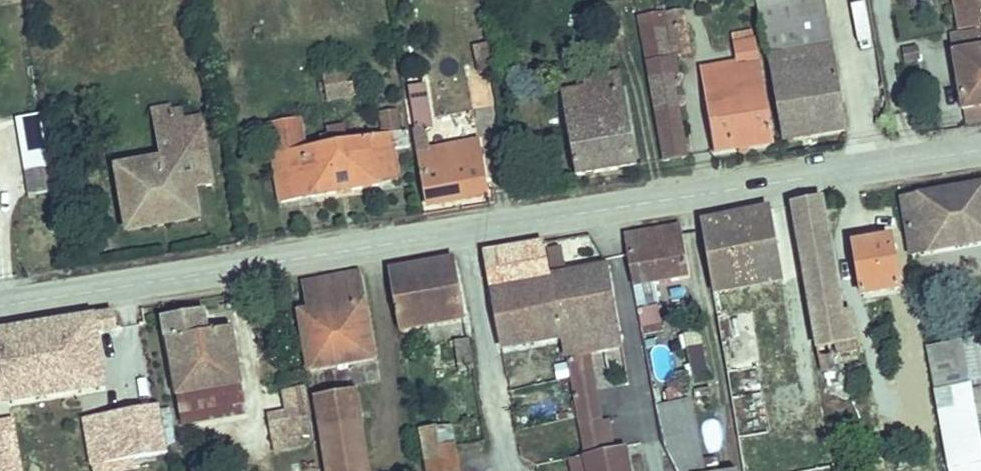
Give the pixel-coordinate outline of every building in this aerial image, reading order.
[(780,145),(842,135),(828,50),(823,51),(814,0),(754,0),(780,145)] [(684,51),(677,9),(660,12),(664,54),(684,51)] [(955,41),(958,55),(950,56),(964,138),(980,135),(980,63),(979,51),(977,37),(955,41)] [(730,51),(733,67),(756,63),(754,47),(730,51)] [(761,90),(756,63),(733,67),(701,72),(698,101),(761,90)] [(318,86),(321,106),(353,102),(350,81),(340,83),(338,78),(316,82),(318,86)] [(676,164),(664,80),(646,83),(658,167),(676,164)] [(578,98),(577,90),(552,94),(567,183),(629,174),(616,93),(578,98)] [(770,147),(761,90),(698,101),(707,158),(770,147)] [(42,112),(16,115),(22,168),(48,165),(42,112)] [(163,116),(143,118),(150,167),(108,174),(118,236),(189,226),(185,195),(202,192),(193,128),(175,131),(173,119),(163,121),(163,116)] [(422,136),(407,138),(419,214),(482,204),(474,151),(461,150),(443,150),(425,154),(422,136)] [(384,143),(298,156),(297,149),(263,154),(273,211),(391,193),(384,143)] [(22,178),(28,217),(45,215),(39,176),(22,178)] [(980,252),(980,201),(980,193),(897,206),(907,263),(980,252)] [(848,318),(838,319),(818,208),(788,212),(812,353),(852,347),(848,318)] [(694,229),(706,299),(746,293),(774,289),(769,254),(765,218),(694,229)] [(681,282),(672,233),(621,241),(629,291),(681,282)] [(858,301),(897,294),(887,241),(849,247),(858,301)] [(477,260),(494,358),(554,347),(543,285),(536,250),(477,260)] [(624,461),(610,462),(604,429),(598,429),(586,362),(617,356),(603,275),(559,282),(554,256),(541,258),(546,285),(543,285),(554,347),(562,391),(570,431),(575,459),(577,469),(577,470),(626,470),(624,461)] [(383,278),(393,338),(458,327),(448,267),(383,278)] [(352,283),(294,292),(297,318),(294,319),(304,379),(365,371),(352,283)] [(926,301),(913,303),(918,327),(931,325),(926,301)] [(659,302),(637,305),(642,335),(664,331),(659,302)] [(765,415),(749,318),(717,323),(732,418),(765,415)] [(108,336),(105,319),(0,336),(0,411),(98,395),(88,340),(108,336)] [(156,325),(169,401),(234,392),(225,334),(201,338),(198,319),(156,325)] [(706,330),(684,330),(685,379),(706,378),(706,330)] [(784,330),(769,333),(773,356),(789,354),(784,330)] [(458,378),(471,376),(466,348),(454,350),(458,378)] [(815,353),(819,372),(833,369),(830,350),(815,353)] [(920,359),(927,401),(960,395),(954,353),(920,359)] [(263,432),(267,460),(307,453),(297,391),(285,394),(290,426),(263,432)] [(169,401),(171,413),(174,434),(240,424),(234,392),(169,401)] [(707,394),(691,397),(694,413),(710,410),(707,394)] [(960,395),(927,401),(934,441),(967,435),(960,395)] [(323,470),(362,470),(350,402),(312,409),(323,470)] [(675,451),(690,448),(679,409),(665,412),(675,451)] [(161,462),(178,459),(174,434),(171,413),(153,417),(161,462)] [(153,417),(80,430),(88,470),(112,470),(161,462),(153,417)] [(0,422),(0,470),(21,470),(10,419),(0,422)] [(416,443),(420,470),(449,470),(446,457),(433,458),(431,440),(416,443)] [(680,468),(695,466),(690,448),(675,451),(680,468)]
